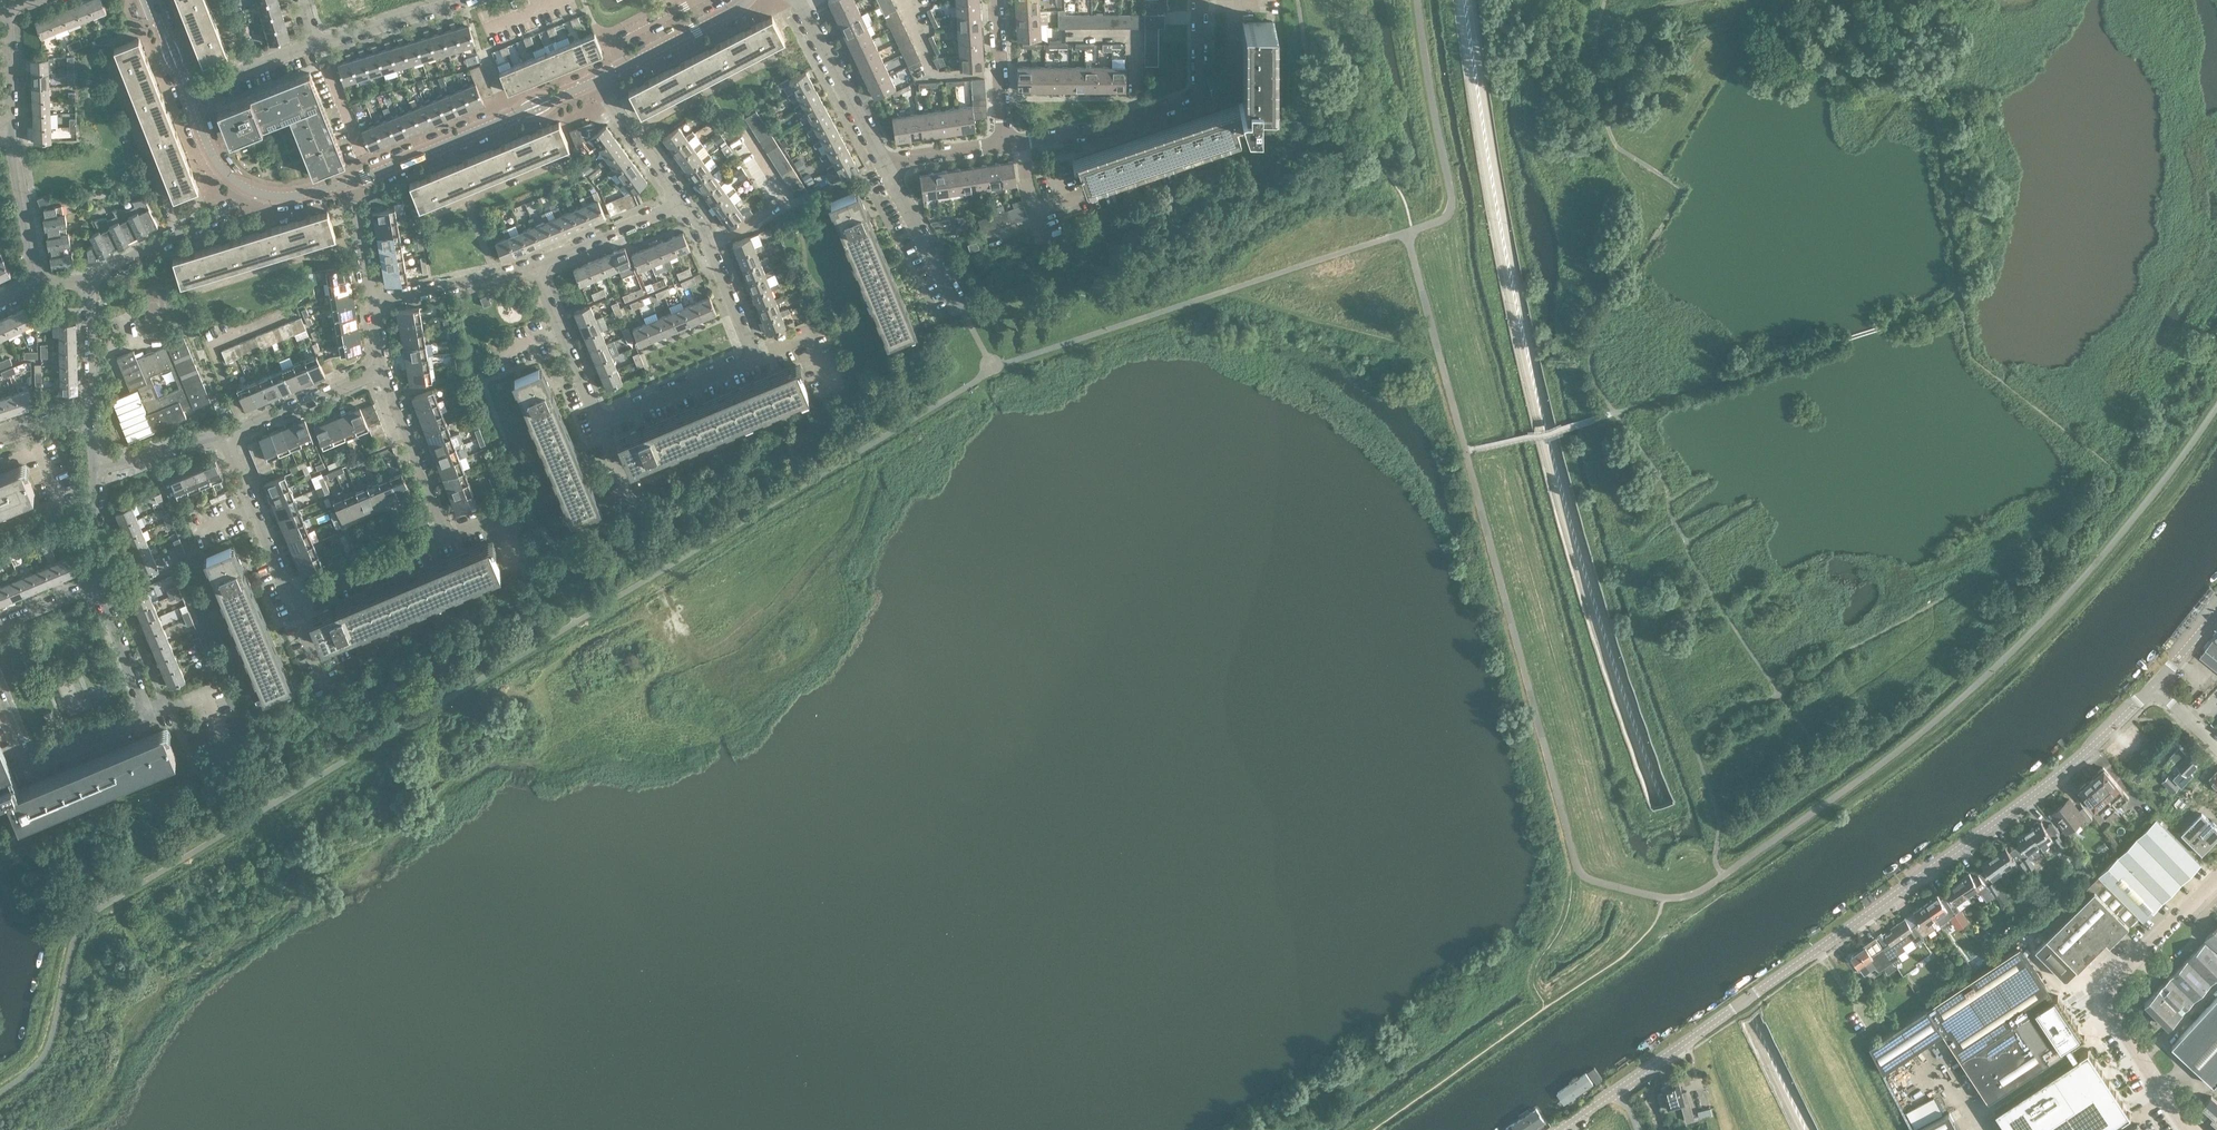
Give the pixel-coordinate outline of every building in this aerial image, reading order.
[(74,5),(80,21),(93,16),(87,0),(86,0),(74,5)] [(93,16),(106,11),(102,0),(87,0),(93,16)] [(188,25),(213,15),(207,0),(178,0),(188,25)] [(258,4),(262,17),(282,11),(282,12),(289,11),(287,6),(281,7),(279,0),(271,0),(258,4)] [(834,12),(855,2),(855,0),(829,0),(834,12)] [(979,0),(956,2),(957,15),(980,14),(980,9),(977,9),(977,1),(979,1),(979,0)] [(1016,3),(1018,3),(1019,11),(1016,11),(1016,12),(1039,11),(1039,0),(1016,0),(1016,3)] [(855,2),(834,12),(840,24),(861,14),(855,2)] [(896,7),(893,2),(881,8),(884,13),(896,7)] [(74,5),(61,10),(67,26),(80,21),(74,5)] [(898,11),(896,7),(884,13),(886,17),(898,11)] [(1145,7),(1145,14),(1145,27),(1159,27),(1165,27),(1165,14),(1158,14),(1158,7),(1145,7)] [(61,10),(48,15),(55,31),(67,26),(61,10)] [(1039,11),(1016,12),(1017,16),(1019,16),(1020,25),(1017,25),(1040,24),(1048,23),(1047,10),(1039,11)] [(282,11),(262,17),(266,30),(286,24),(286,25),(292,23),(291,18),(285,20),(282,12),(282,11)] [(898,11),(886,17),(887,20),(900,14),(898,11)] [(861,14),(840,24),(846,36),(867,26),(861,14)] [(900,14),(887,20),(890,26),(902,20),(900,14)] [(980,14),(957,15),(958,29),(981,27),(981,22),(978,23),(978,14),(980,14)] [(41,36),(42,36),(55,31),(48,15),(35,20),(41,36)] [(213,15),(188,25),(203,62),(228,53),(213,15)] [(772,16),(736,34),(748,58),(784,39),(772,16)] [(464,25),(456,27),(455,28),(461,48),(475,44),(469,24),(467,17),(462,19),(464,25)] [(576,25),(574,18),(570,19),(562,23),(565,29),(573,26),(576,25)] [(902,20),(890,26),(892,31),(905,26),(902,20)] [(1176,124),(1077,157),(1086,185),(1176,155),(1239,134),(1235,122),(1245,118),(1245,120),(1258,120),(1258,102),(1272,102),(1273,20),(1243,20),(1243,100),(1222,97),(1221,109),(1176,124)] [(451,29),(443,31),(442,32),(448,52),(461,48),(455,28),(456,27),(454,21),(449,22),(451,29)] [(286,24),(266,30),(270,43),(290,38),(296,36),(295,31),(288,33),(286,25),(286,24)] [(1040,24),(1017,25),(1017,29),(1020,29),(1020,38),(1017,38),(1017,39),(1041,37),(1042,37),(1041,37),(1040,24)] [(438,33),(430,35),(429,36),(435,55),(448,52),(442,32),(443,31),(441,25),(436,26),(438,33)] [(867,26),(846,36),(852,48),(873,38),(867,26)] [(905,26),(892,31),(895,37),(907,31),(905,26)] [(981,27),(958,29),(959,42),(982,40),(982,36),(979,36),(979,27),(981,27)] [(425,37),(417,39),(416,40),(422,59),(435,55),(429,36),(430,35),(428,29),(423,30),(425,37)] [(107,31),(100,34),(103,40),(109,38),(107,31)] [(907,31),(895,37),(897,41),(909,35),(907,31)] [(412,41),(404,43),(403,43),(409,63),(422,59),(416,40),(417,39),(415,32),(410,34),(412,41)] [(594,32),(582,37),(590,58),(592,57),(600,53),(602,53),(594,32)] [(94,36),(97,43),(103,40),(100,34),(94,36)] [(736,34),(700,53),(712,77),(748,58),(736,34)] [(911,39),(909,35),(897,41),(899,44),(911,39)] [(399,45),(391,47),(390,47),(396,67),(409,63),(403,43),(404,43),(402,37),(397,38),(399,45)] [(582,37),(570,42),(579,62),(580,62),(589,58),(590,58),(582,37)] [(114,47),(129,85),(154,75),(139,38),(114,47)] [(873,38),(852,48),(857,60),(878,50),(873,38)] [(80,39),(73,41),(76,47),(82,45),(80,39)] [(911,39),(899,44),(901,50),(914,44),(911,39)] [(386,49),(378,51),(377,51),(383,71),(396,67),(390,47),(391,47),(389,40),(384,42),(386,49)] [(556,40),(544,45),(544,46),(547,52),(555,72),(557,71),(565,68),(567,67),(558,47),(556,40)] [(982,40),(959,42),(959,55),(983,53),(982,49),(980,49),(980,41),(982,41),(982,40)] [(67,44),(70,50),(76,47),(73,41),(67,44)] [(570,42),(558,47),(567,67),(568,66),(577,63),(579,62),(570,42)] [(373,52),(365,55),(364,55),(370,75),(383,71),(377,51),(378,51),(376,44),(371,46),(373,52)] [(916,50),(914,44),(901,50),(904,56),(916,50)] [(544,46),(533,51),(535,57),(543,77),(545,76),(553,73),(555,72),(547,52),(544,46)] [(363,48),(358,50),(360,56),(352,58),(351,59),(357,79),(370,75),(364,55),(365,55),(363,48)] [(878,50),(857,60),(863,72),(884,62),(878,50)] [(919,55),(916,50),(904,56),(906,61),(919,55)] [(350,52),(345,53),(347,60),(338,63),(344,82),(357,79),(351,59),(352,58),(350,52)] [(700,53),(664,71),(676,95),(712,77),(700,53)] [(983,53),(959,55),(960,69),(984,68),(983,62),(981,62),(980,54),(983,54),(983,53)] [(919,55),(906,61),(908,65),(921,59),(919,55)] [(42,58),(31,58),(32,72),(49,72),(55,71),(55,57),(49,58),(48,57),(42,58)] [(535,57),(523,61),(531,82),(533,81),(542,77),(543,77),(535,57)] [(921,59),(908,65),(910,69),(923,63),(921,59)] [(509,60),(497,65),(499,71),(506,88),(508,91),(510,90),(518,87),(520,86),(511,66),(509,60)] [(523,61),(511,66),(520,86),(521,86),(530,82),(531,82),(523,61)] [(884,62),(863,72),(869,84),(890,74),(884,62)] [(469,69),(471,75),(484,70),(481,64),(469,69)] [(1018,66),(1018,90),(1019,90),(1019,89),(1023,89),(1023,87),(1031,87),(1031,89),(1032,66),(1019,66),(1018,66)] [(1032,66),(1031,89),(1037,90),(1037,87),(1045,87),(1045,89),(1045,66),(1032,66)] [(1058,66),(1045,66),(1045,89),(1050,89),(1050,87),(1058,87),(1058,89),(1058,66)] [(1072,66),(1058,66),(1058,89),(1063,90),(1063,87),(1072,87),(1072,66)] [(1072,66),(1072,87),(1072,89),(1077,89),(1077,87),(1085,87),(1085,89),(1085,66),(1072,66)] [(1085,66),(1085,89),(1090,89),(1090,87),(1098,87),(1098,89),(1098,66),(1085,66)] [(1112,66),(1098,66),(1098,89),(1103,90),(1103,87),(1112,87),(1112,90),(1112,66)] [(1112,66),(1112,90),(1117,90),(1117,87),(1125,87),(1125,90),(1126,90),(1126,66),(1125,66),(1112,66)] [(484,70),(471,75),(474,80),(486,76),(484,70)] [(628,90),(640,112),(641,114),(676,95),(664,71),(628,90)] [(789,78),(777,84),(780,90),(784,88),(783,87),(791,83),(795,90),(796,93),(813,84),(806,71),(790,80),(789,78)] [(49,72),(32,72),(32,86),(50,86),(49,72)] [(310,72),(218,108),(230,139),(290,116),(313,174),(345,162),(310,72)] [(890,74),(869,84),(874,97),(896,87),(890,74)] [(154,75),(129,85),(144,122),(169,113),(154,75)] [(441,87),(446,85),(443,76),(438,78),(441,87)] [(486,76),(474,80),(475,83),(476,86),(488,81),(486,76)] [(488,81),(476,86),(479,92),(491,87),(488,81)] [(467,84),(462,86),(471,107),(478,104),(479,108),(485,106),(482,98),(479,92),(476,86),(475,83),(468,85),(467,84)] [(796,93),(795,90),(788,95),(790,99),(797,95),(801,102),(803,105),(820,96),(813,84),(796,93)] [(50,86),(32,86),(33,100),(50,99),(50,86)] [(454,89),(449,91),(458,112),(465,109),(467,113),(472,111),(471,107),(462,86),(461,86),(462,88),(455,91),(454,89)] [(491,87),(479,92),(482,98),(493,93),(491,87)] [(442,94),(437,96),(445,117),(453,114),(454,118),(460,116),(458,112),(449,91),(450,93),(442,96),(442,94)] [(380,102),(378,96),(372,98),(374,104),(380,102)] [(425,103),(424,103),(433,123),(440,119),(442,123),(447,121),(445,117),(437,96),(436,96),(437,98),(430,101),(429,99),(424,101),(425,103)] [(803,105),(801,102),(794,107),(796,111),(804,107),(808,114),(809,117),(826,108),(820,96),(803,105)] [(50,99),(33,100),(33,114),(51,113),(50,99)] [(360,100),(352,103),(356,112),(364,108),(360,100)] [(417,104),(411,106),(420,128),(428,124),(429,128),(434,127),(433,123),(424,103),(418,106),(417,104)] [(973,105),(959,107),(962,130),(967,129),(966,127),(975,126),(975,129),(976,129),(974,117),(974,111),(973,105)] [(404,109),(399,111),(408,133),(415,130),(417,134),(422,131),(420,128),(411,106),(412,108),(405,111),(404,109)] [(959,107),(946,109),(949,132),(953,131),(953,129),(961,128),(962,130),(959,107)] [(809,117),(808,114),(801,120),(803,123),(811,119),(815,127),(816,129),(833,120),(826,108),(809,117)] [(946,109),(932,111),(936,134),(940,133),(940,131),(948,130),(949,132),(946,109)] [(756,110),(745,117),(748,123),(760,116),(756,110)] [(391,114),(386,117),(395,138),(402,135),(404,139),(409,137),(408,133),(399,111),(398,112),(399,114),(392,116),(391,114)] [(932,111),(919,113),(922,134),(922,136),(927,135),(927,133),(935,132),(935,134),(936,134),(932,111)] [(51,113),(33,114),(34,128),(51,127),(51,113)] [(169,113),(144,122),(159,160),(184,150),(169,113)] [(919,113),(906,115),(908,135),(909,138),(914,137),(913,135),(922,134),(919,113)] [(908,135),(906,115),(893,117),(893,116),(892,117),(895,140),(896,140),(901,139),(900,137),(908,135)] [(760,116),(748,123),(752,129),(764,122),(760,116)] [(379,120),(374,122),(382,143),(390,140),(391,144),(397,142),(395,138),(386,117),(387,119),(380,122),(379,120)] [(718,124),(713,118),(708,122),(713,128),(718,124)] [(816,129),(815,127),(807,132),(809,135),(817,131),(821,139),(823,142),(840,132),(833,120),(816,129)] [(559,121),(521,137),(531,161),(569,146),(559,121)] [(591,121),(569,130),(577,148),(584,145),(582,141),(589,138),(598,130),(591,121)] [(685,121),(663,138),(671,149),(687,138),(688,140),(695,134),(692,131),(685,136),(679,127),(685,122),(685,121)] [(366,125),(361,127),(369,148),(377,145),(379,149),(384,147),(382,143),(374,122),(373,122),(374,124),(367,127),(366,125)] [(764,122),(752,129),(756,135),(767,127),(764,122)] [(598,130),(589,138),(591,137),(598,145),(597,146),(599,148),(614,136),(606,125),(598,131),(598,130)] [(51,127),(34,128),(34,142),(52,141),(51,127)] [(767,127),(756,135),(759,140),(771,133),(767,127)] [(724,138),(720,132),(714,136),(719,142),(724,138)] [(823,142),(821,139),(814,144),(816,147),(824,143),(828,151),(829,154),(846,145),(840,132),(823,142)] [(774,139),(771,133),(759,140),(763,146),(774,139)] [(599,148),(597,146),(591,151),(593,155),(600,149),(606,156),(605,157),(607,159),(622,148),(614,136),(599,148)] [(521,137),(484,152),(494,177),(531,161),(521,137)] [(687,138),(671,149),(680,161),(695,149),(696,151),(703,145),(700,142),(693,147),(688,140),(687,138)] [(778,144),(774,139),(763,146),(767,151),(778,144)] [(727,144),(721,148),(726,156),(733,151),(727,144)] [(778,144),(767,151),(770,157),(782,150),(778,144)] [(829,154),(828,151),(821,156),(822,159),(830,155),(834,163),(836,166),(853,157),(846,145),(829,154)] [(607,159),(605,157),(599,162),(601,166),(609,161),(614,167),(614,168),(615,170),(631,159),(622,148),(607,159)] [(695,149),(680,161),(688,172),(704,161),(705,162),(711,156),(709,153),(702,158),(696,151),(695,149)] [(184,150),(159,160),(174,197),(199,188),(184,150)] [(782,150),(770,157),(774,163),(785,156),(782,150)] [(484,152),(447,167),(457,192),(494,177),(484,152)] [(789,161),(785,156),(774,163),(777,168),(789,161)] [(836,166),(834,163),(827,168),(829,171),(837,167),(842,177),(835,181),(835,182),(859,168),(853,157),(836,166)] [(615,170),(614,168),(607,174),(610,177),(617,172),(622,179),(624,181),(639,170),(631,159),(615,170)] [(1000,162),(1003,185),(1017,183),(1014,160),(1013,160),(1009,161),(1009,163),(1001,164),(1000,162)] [(704,161),(688,172),(696,183),(712,171),(713,173),(719,167),(717,164),(710,169),(705,162),(704,161)] [(792,167),(789,161),(778,169),(781,174),(792,167)] [(795,165),(798,170),(806,166),(802,161),(801,161),(795,165)] [(987,164),(986,164),(990,187),(1003,185),(1000,162),(995,163),(996,165),(988,166),(987,164)] [(583,167),(587,173),(594,169),(590,163),(583,167)] [(974,166),(973,166),(977,189),(990,187),(986,164),(982,165),(983,167),(974,168),(974,166)] [(592,178),(602,170),(599,165),(594,169),(588,173),(592,178)] [(961,168),(960,168),(963,191),(977,189),(973,166),(969,166),(969,169),(961,170),(961,168)] [(447,167),(410,182),(420,207),(457,192),(447,167)] [(741,167),(736,171),(742,179),(747,176),(741,167)] [(792,167),(781,174),(785,180),(796,173),(792,167)] [(947,170),(950,193),(963,191),(960,168),(956,169),(956,171),(952,171),(948,172),(947,170)] [(624,181),(622,179),(615,185),(618,188),(625,183),(632,192),(630,193),(635,205),(642,202),(637,189),(647,181),(639,170),(624,181)] [(934,172),(933,172),(936,195),(950,193),(947,170),(942,170),(943,173),(934,174),(934,172)] [(712,171),(696,183),(704,194),(720,182),(721,184),(728,179),(725,175),(718,180),(713,173),(712,171)] [(809,172),(802,176),(806,182),(813,177),(809,172)] [(920,174),(919,174),(923,197),(936,195),(933,172),(929,172),(929,175),(921,176),(920,174)] [(799,178),(796,173),(785,180),(788,185),(799,178)] [(803,184),(799,178),(788,185),(792,191),(803,184)] [(720,182),(704,194),(712,205),(728,193),(729,196),(736,190),(733,187),(726,192),(721,184),(720,182)] [(803,184),(792,191),(796,197),(807,190),(803,184)] [(916,331),(857,190),(830,201),(889,342),(916,331)] [(595,201),(587,204),(586,204),(593,222),(605,217),(598,200),(600,199),(597,191),(592,193),(595,201)] [(630,193),(624,195),(629,207),(635,205),(630,193)] [(728,193),(712,205),(721,216),(736,205),(738,207),(744,201),(742,198),(735,203),(729,196),(728,193)] [(48,194),(37,198),(40,205),(51,201),(48,194)] [(624,195),(618,197),(623,210),(629,207),(624,195)] [(583,206),(575,209),(573,210),(580,227),(593,222),(586,204),(587,204),(583,196),(579,198),(583,206)] [(618,197),(612,200),(617,212),(623,210),(618,197)] [(136,206),(127,210),(138,235),(139,236),(149,232),(148,230),(158,225),(145,198),(132,200),(133,201),(136,206)] [(617,212),(612,200),(605,203),(610,215),(617,212)] [(570,211),(562,214),(560,215),(567,233),(580,227),(573,210),(575,209),(571,201),(567,203),(570,211)] [(46,227),(48,227),(65,223),(67,223),(66,213),(64,213),(62,204),(44,207),(46,216),(44,216),(46,227)] [(1024,204),(1017,206),(1022,219),(1029,217),(1024,204)] [(375,211),(373,211),(375,224),(397,220),(395,208),(383,210),(382,205),(375,206),(375,211)] [(736,205),(721,216),(729,228),(744,216),(746,218),(753,213),(749,209),(743,214),(738,207),(736,205)] [(1017,206),(1011,208),(1016,221),(1022,219),(1017,206)] [(117,216),(108,220),(119,244),(120,246),(130,241),(129,239),(138,235),(127,210),(126,207),(113,210),(114,210),(117,216)] [(550,220),(547,221),(554,238),(567,233),(560,215),(562,214),(558,207),(556,207),(551,209),(555,217),(549,219),(550,220)] [(327,210),(289,222),(297,247),(335,235),(333,226),(327,210)] [(1005,210),(998,213),(1003,226),(1009,223),(1005,210)] [(544,221),(536,225),(537,225),(534,226),(541,243),(554,238),(547,221),(550,220),(549,219),(545,212),(541,214),(544,221)] [(998,213),(992,215),(997,228),(1003,226),(998,213)] [(992,215),(987,217),(991,230),(997,228),(992,215)] [(90,234),(95,243),(100,253),(101,255),(110,250),(109,249),(119,244),(108,220),(107,217),(94,219),(94,220),(95,220),(99,229),(90,234)] [(532,227),(524,230),(522,231),(529,248),(541,243),(534,226),(537,225),(536,225),(533,217),(529,219),(532,227)] [(987,217),(983,218),(987,231),(991,230),(987,217)] [(987,231),(983,218),(978,220),(983,232),(987,231)] [(397,220),(375,224),(377,236),(399,232),(397,220)] [(289,222),(250,234),(258,259),(297,247),(289,222)] [(519,232),(511,235),(511,236),(509,237),(516,254),(529,248),(522,231),(524,230),(523,230),(520,222),(516,224),(519,232)] [(65,223),(48,227),(49,235),(47,235),(49,246),(51,246),(69,243),(71,242),(69,232),(67,232),(65,223)] [(506,237),(496,242),(503,259),(516,254),(509,237),(511,236),(511,235),(507,228),(503,229),(506,237)] [(399,232),(377,236),(379,248),(401,244),(399,232)] [(683,232),(670,237),(677,254),(690,248),(683,232)] [(250,234),(212,246),(220,271),(258,259),(250,234)] [(751,236),(733,243),(738,256),(756,249),(757,251),(764,248),(763,244),(755,247),(751,236)] [(670,237),(657,243),(668,268),(673,266),(669,257),(677,254),(670,237)] [(977,240),(967,243),(970,251),(979,247),(977,240)] [(69,243),(51,246),(52,254),(50,254),(52,265),(74,261),(72,251),(70,251),(69,243)] [(95,243),(87,247),(89,259),(97,257),(97,255),(100,253),(95,243)] [(657,243),(644,248),(651,265),(655,273),(668,268),(657,243)] [(401,244),(379,248),(381,259),(404,255),(401,244)] [(173,258),(181,283),(220,271),(212,246),(173,258)] [(625,246),(612,252),(619,268),(632,263),(625,246)] [(644,248),(631,253),(638,270),(651,265),(644,248)] [(756,249),(738,256),(743,269),(760,262),(761,264),(762,264),(770,260),(768,256),(760,260),(757,251),(756,249)] [(612,252),(599,257),(606,274),(619,268),(612,252)] [(404,255),(381,259),(383,272),(406,268),(404,255)] [(599,257),(586,263),(593,279),(606,274),(599,257)] [(0,260),(0,279),(11,274),(3,258),(0,260)] [(760,262),(743,269),(748,282),(766,274),(767,277),(774,273),(773,269),(765,272),(762,264),(761,264),(760,262)] [(593,279),(586,263),(573,268),(580,285),(593,279)] [(326,269),(328,282),(350,278),(348,265),(326,269)] [(689,267),(683,270),(686,276),(692,274),(689,267)] [(131,279),(132,280),(150,323),(138,327),(142,336),(154,331),(155,334),(163,330),(162,328),(189,316),(186,308),(180,310),(162,268),(141,277),(140,275),(131,279)] [(406,268),(383,272),(385,284),(408,280),(406,268)] [(677,272),(679,278),(679,279),(686,276),(683,270),(677,272)] [(766,274),(748,282),(753,294),(771,287),(772,290),(780,286),(778,282),(770,285),(767,277),(766,274)] [(693,277),(687,279),(690,286),(696,283),(693,277)] [(350,278),(328,282),(330,294),(352,290),(350,278)] [(664,278),(658,281),(660,287),(667,284),(664,278)] [(681,282),(683,288),(690,286),(687,279),(681,282)] [(651,283),(654,289),(660,287),(658,281),(651,283)] [(668,287),(662,290),(664,296),(670,293),(668,287)] [(771,287),(753,294),(758,308),(776,301),(777,302),(785,299),(783,295),(775,298),(772,290),(771,287)] [(604,288),(598,290),(600,297),(607,294),(604,288)] [(352,290),(330,294),(332,306),(354,302),(352,290)] [(591,293),(594,300),(600,297),(598,290),(591,293)] [(635,290),(629,293),(631,299),(638,296),(635,290)] [(655,292),(656,293),(658,299),(664,296),(662,290),(655,292)] [(631,299),(629,293),(622,295),(625,302),(631,299)] [(488,294),(480,297),(483,306),(491,303),(488,294)] [(710,296),(697,301),(704,318),(717,313),(710,296)] [(642,298),(636,300),(639,307),(645,304),(642,298)] [(639,307),(636,300),(630,303),(632,309),(639,307)] [(611,304),(614,310),(620,308),(617,301),(611,304)] [(697,301),(684,307),(691,323),(704,318),(697,301)] [(776,301),(758,308),(763,320),(781,313),(782,315),(790,311),(788,308),(780,311),(777,302),(776,301)] [(354,302),(332,306),(334,318),(356,314),(354,302)] [(590,304),(573,312),(579,324),(596,317),(590,304)] [(25,307),(12,313),(20,329),(33,323),(25,307)] [(306,307),(301,309),(305,317),(309,315),(306,307)] [(419,307),(397,311),(399,324),(422,320),(419,307)] [(684,307),(671,312),(678,329),(691,323),(684,307)] [(620,308),(614,310),(616,317),(623,314),(620,308)] [(671,312),(658,317),(665,334),(678,329),(671,312)] [(12,313),(0,319),(8,335),(20,329),(12,313)] [(781,313),(763,320),(769,333),(786,326),(787,328),(795,325),(793,321),(785,323),(782,315),(781,313)] [(356,314),(334,318),(336,330),(359,326),(356,314)] [(309,315),(305,317),(308,325),(313,323),(309,315)] [(301,317),(295,319),(300,332),(306,329),(301,317)] [(596,317),(579,324),(584,337),(601,330),(596,317)] [(658,317),(645,323),(652,340),(665,334),(658,317)] [(295,319),(289,322),(294,334),(300,332),(295,319)] [(422,320),(399,324),(401,336),(424,331),(422,320)] [(76,322),(58,322),(59,336),(76,336),(76,322)] [(289,322),(283,324),(288,336),(294,334),(289,322)] [(632,328),(639,345),(652,340),(645,323),(632,328)] [(283,324),(278,326),(283,338),(288,336),(283,324)] [(278,326),(272,329),(277,341),(283,338),(278,326)] [(359,326),(336,330),(338,341),(361,337),(359,326)] [(622,329),(624,336),(631,333),(628,327),(622,329)] [(272,329),(267,331),(272,343),(277,341),(272,329)] [(606,343),(601,330),(584,337),(590,350),(606,343)] [(267,331),(261,334),(266,346),(272,343),(267,331)] [(424,331),(401,336),(403,348),(426,344),(424,331)] [(631,333),(624,336),(627,342),(634,339),(631,333)] [(261,334),(255,336),(260,348),(266,346),(261,334)] [(76,336),(59,336),(59,350),(77,350),(76,336)] [(184,336),(167,343),(168,343),(168,345),(137,358),(134,350),(117,357),(130,389),(138,386),(143,397),(149,412),(148,413),(147,413),(154,430),(187,416),(183,409),(193,404),(194,406),(193,406),(194,407),(211,400),(184,336)] [(255,336),(249,338),(254,351),(260,348),(255,336)] [(361,337),(338,341),(340,354),(336,355),(341,366),(356,359),(356,358),(358,358),(359,357),(360,355),(361,354),(360,351),(360,349),(360,347),(362,347),(361,337)] [(249,338),(244,341),(249,353),(254,351),(249,338)] [(606,343),(590,350),(595,363),(612,356),(619,353),(614,340),(606,343)] [(244,341),(239,343),(244,355),(249,353),(244,341)] [(317,342),(312,344),(316,352),(320,349),(317,342)] [(239,343),(233,345),(238,357),(244,355),(239,343)] [(426,344),(403,348),(406,360),(428,356),(433,355),(432,343),(426,344)] [(233,345),(228,348),(233,360),(238,357),(233,345)] [(221,350),(226,362),(233,360),(228,348),(221,350)] [(77,350),(59,350),(60,364),(77,363),(77,350)] [(632,355),(635,361),(641,358),(639,352),(632,355)] [(317,354),(305,359),(314,380),(325,375),(324,373),(319,360),(317,354)] [(336,355),(331,356),(336,368),(341,366),(336,355)] [(10,356),(4,359),(6,365),(12,363),(10,356)] [(331,356),(325,358),(330,370),(336,368),(331,356)] [(428,356),(406,360),(407,371),(430,367),(428,356)] [(612,356),(595,363),(601,376),(617,369),(612,356)] [(325,358),(319,360),(324,373),(330,370),(325,358)] [(641,358),(635,361),(638,367),(644,365),(641,358)] [(305,359),(294,364),(302,385),(314,380),(305,359)] [(77,363),(60,364),(60,378),(78,377),(77,363)] [(796,363),(617,438),(629,465),(807,390),(796,363)] [(294,364),(283,368),(292,389),(302,385),(294,364)] [(14,366),(7,368),(10,375),(16,372),(14,366)] [(430,367),(407,371),(410,383),(432,379),(430,367)] [(547,380),(541,367),(514,379),(574,520),(601,508),(556,402),(547,380)] [(1,371),(4,377),(10,375),(7,368),(1,371)] [(283,368),(271,373),(280,394),(292,389),(283,368)] [(617,369),(601,376),(606,389),(623,382),(617,369)] [(271,373),(260,378),(268,399),(280,394),(271,373)] [(78,377),(60,378),(61,392),(78,391),(78,377)] [(260,378),(249,383),(258,403),(268,399),(260,378)] [(258,403),(249,383),(237,388),(246,408),(258,403)] [(29,388),(16,393),(21,409),(34,405),(29,388)] [(137,389),(112,400),(121,420),(120,421),(128,441),(129,442),(133,440),(155,431),(154,430),(147,413),(148,413),(149,412),(143,397),(141,398),(137,389)] [(433,389),(412,397),(416,408),(438,401),(433,389)] [(16,393),(2,397),(8,414),(21,409),(16,393)] [(438,401),(416,408),(421,421),(442,413),(438,401)] [(373,403),(361,408),(363,414),(375,409),(373,403)] [(360,406),(348,411),(357,432),(369,427),(368,425),(366,420),(363,414),(361,408),(360,406)] [(375,409),(363,414),(366,420),(378,415),(375,409)] [(348,411),(337,416),(346,437),(357,432),(348,411)] [(442,413),(421,421),(425,432),(446,424),(442,413)] [(378,415),(366,420),(368,425),(380,420),(378,415)] [(337,416),(326,421),(334,442),(346,437),(337,416)] [(305,418),(292,423),(301,444),(314,439),(305,418)] [(368,425),(369,427),(370,431),(383,426),(380,420),(368,425)] [(314,425),(323,446),(334,442),(326,421),(314,425)] [(292,423),(281,428),(290,449),(301,444),(292,423)] [(446,424),(425,432),(429,444),(451,435),(446,424)] [(383,426),(370,431),(373,437),(385,431),(383,426)] [(281,428),(270,432),(279,453),(290,449),(281,428)] [(385,431),(373,437),(375,443),(387,437),(385,431)] [(270,432),(259,437),(260,439),(263,445),(265,450),(267,456),(268,458),(279,453),(270,432)] [(451,435),(429,444),(434,455),(455,447),(464,444),(459,432),(451,435)] [(387,437),(375,443),(377,448),(390,443),(387,437)] [(248,444),(250,450),(263,445),(260,439),(248,444)] [(455,447),(434,455),(438,466),(460,458),(466,456),(468,455),(464,444),(455,447)] [(263,445),(250,450),(253,456),(265,450),(263,445)] [(265,450),(253,456),(255,461),(267,456),(265,450)] [(215,456),(204,460),(212,481),(223,477),(215,456)] [(267,456),(255,461),(257,467),(270,462),(268,458),(267,456)] [(460,458),(438,466),(442,478),(464,470),(460,458)] [(204,460),(192,465),(201,486),(212,481),(204,460)] [(270,462),(257,467),(260,473),(272,467),(270,462)] [(35,493),(34,492),(22,463),(0,472),(0,507),(35,493)] [(192,465),(181,470),(189,491),(201,486),(192,465)] [(272,467),(260,473),(262,478),(275,473),(272,467)] [(181,470),(169,475),(169,476),(177,495),(178,496),(189,491),(181,470)] [(464,470),(442,478),(447,489),(468,481),(464,470)] [(402,471),(390,476),(399,497),(410,492),(402,471)] [(285,474),(264,483),(269,495),(290,486),(285,474)] [(177,495),(169,476),(162,479),(170,499),(177,495)] [(390,476),(379,480),(388,502),(399,497),(390,476)] [(379,480),(367,485),(376,506),(388,502),(379,480)] [(468,481),(447,489),(451,501),(473,493),(468,481)] [(367,485),(356,490),(365,511),(376,506),(367,485)] [(290,486),(269,495),(273,506),(294,497),(290,486)] [(356,490),(344,495),(354,516),(365,511),(356,490)] [(160,492),(154,495),(157,502),(163,499),(160,492)] [(473,493),(451,501),(455,512),(477,504),(473,493)] [(354,516),(344,495),(333,500),(342,521),(354,516)] [(299,509),(294,497),(273,506),(279,518),(299,509)] [(132,505),(116,512),(121,525),(138,518),(132,505)] [(304,519),(299,509),(279,518),(283,528),(304,519)] [(162,515),(165,521),(171,518),(169,512),(162,515)] [(138,518),(121,525),(126,537),(143,530),(138,518)] [(171,518),(165,521),(168,527),(174,525),(171,518)] [(304,519),(283,528),(288,541),(309,532),(304,519)] [(143,530),(126,537),(132,550),(148,543),(143,530)] [(309,532),(288,541),(293,551),(313,542),(309,532)] [(53,534),(47,537),(50,543),(56,541),(53,534)] [(50,543),(47,537),(40,540),(43,546),(50,543)] [(173,540),(176,547),(182,544),(179,538),(173,540)] [(311,618),(321,643),(499,569),(488,541),(340,603),(323,610),(324,613),(311,618)] [(313,542),(293,551),(297,562),(318,553),(313,542)] [(148,543),(132,550),(137,563),(154,556),(148,543)] [(182,544),(176,547),(178,553),(185,550),(182,544)] [(28,545),(21,548),(24,554),(30,551),(28,545)] [(248,580),(239,558),(237,559),(231,546),(207,556),(266,697),(293,686),(248,580)] [(21,548),(15,551),(18,557),(24,554),(21,548)] [(12,559),(9,553),(2,556),(0,557),(0,564),(5,562),(12,559)] [(318,553),(297,562),(302,574),(323,565),(318,553)] [(70,556),(57,561),(64,577),(77,572),(70,556)] [(154,556),(137,563),(143,576),(159,569),(154,556)] [(57,561),(45,567),(51,583),(64,577),(57,561)] [(45,567),(32,572),(38,588),(51,583),(45,567)] [(32,572),(19,577),(26,593),(38,588),(32,572)] [(19,577),(6,583),(13,599),(26,593),(19,577)] [(0,585),(0,604),(13,599),(6,583),(0,585)] [(171,588),(174,594),(180,591),(177,585),(171,588)] [(131,596),(137,609),(153,603),(148,590),(131,596)] [(180,591),(174,594),(176,600),(183,597),(180,591)] [(153,603),(137,609),(142,622),(159,616),(153,603)] [(182,613),(185,619),(191,616),(188,610),(182,613)] [(159,616),(142,622),(148,635),(164,628),(159,616)] [(191,616),(185,619),(187,625),(193,623),(191,616)] [(164,628),(148,635),(153,648),(169,641),(164,628)] [(2204,648),(2206,649),(2200,657),(2216,671),(2216,630),(2204,648)] [(193,638),(195,645),(202,642),(199,636),(193,638)] [(169,641),(153,648),(158,661),(175,654),(169,641)] [(202,642),(195,645),(198,651),(204,648),(202,642)] [(175,654),(158,661),(163,673),(180,666),(175,654)] [(213,668),(210,661),(203,664),(206,671),(213,668)] [(180,666),(163,673),(169,686),(185,680),(180,666)] [(59,680),(66,709),(86,705),(79,676),(59,680)] [(51,710),(43,713),(48,723),(56,720),(51,710)] [(7,793),(20,823),(176,757),(164,728),(19,788),(17,785),(21,783),(15,770),(12,772),(0,743),(0,796),(7,793)] [(2179,747),(2170,756),(2173,759),(2172,760),(2175,763),(2181,769),(2173,777),(2181,785),(2193,774),(2190,771),(2198,763),(2199,761),(2190,752),(2187,755),(2179,747)] [(2129,797),(2103,767),(2098,771),(2099,772),(2092,779),(2117,807),(2129,797)] [(2205,784),(2216,795),(2216,771),(2205,784)] [(2169,776),(2162,782),(2172,792),(2179,786),(2169,777),(2169,776)] [(2117,807),(2092,779),(2086,784),(2086,782),(2080,787),(2081,788),(2080,789),(2105,818),(2117,807)] [(2051,814),(2067,832),(2071,836),(2092,816),(2083,806),(2079,810),(2069,798),(2051,814)] [(2193,845),(2201,854),(2216,839),(2216,829),(2214,825),(2211,822),(2202,813),(2181,834),(2193,845)] [(2156,819),(2099,876),(2143,920),(2200,863),(2156,819)] [(2034,826),(2029,830),(2039,844),(2051,835),(2041,821),(2039,822),(2037,821),(2034,823),(2034,826)] [(2039,844),(2029,830),(2016,839),(2020,844),(2014,848),(2029,869),(2035,864),(2031,858),(2034,856),(2030,850),(2039,844)] [(2052,837),(2058,845),(2059,847),(2065,843),(2059,833),(2052,837)] [(2005,847),(1993,855),(2003,869),(2012,863),(2016,869),(2019,866),(2024,872),(2029,869),(2014,848),(2009,852),(2005,847)] [(1995,875),(2003,869),(1993,855),(1981,864),(1986,870),(1979,875),(1994,894),(1999,900),(2001,903),(2007,899),(2002,891),(2000,889),(1998,885),(1996,883),(1999,881),(1995,875)] [(1994,894),(1979,875),(1978,873),(1972,877),(1969,873),(1957,881),(1967,895),(1978,887),(1986,899),(1994,894)] [(2138,914),(2099,876),(2030,943),(2064,978),(2069,978),(2106,941),(2109,944),(2129,925),(2128,924),(2138,914)] [(1949,895),(1945,898),(1962,922),(1968,917),(1957,902),(1967,895),(1957,881),(1945,890),(1949,895)] [(1938,895),(1925,904),(1935,917),(1940,923),(1944,928),(1954,921),(1957,925),(1962,922),(1945,898),(1942,900),(1938,895)] [(1935,917),(1925,904),(1913,912),(1920,922),(1916,924),(1923,935),(1935,926),(1931,920),(1935,917)] [(2059,905),(2040,919),(2043,923),(2053,915),(2061,908),(2059,905)] [(1905,918),(1896,924),(1890,928),(1892,930),(1885,935),(1890,943),(1883,947),(1898,968),(1903,975),(1917,964),(1916,962),(1931,951),(1921,937),(1923,935),(1916,924),(1911,928),(1905,918)] [(2205,939),(2216,949),(2216,925),(2205,939)] [(1876,938),(1851,956),(1864,975),(1875,967),(1879,970),(1883,967),(1888,975),(1898,968),(1883,947),(1876,938)] [(2216,977),(2216,954),(2205,942),(2144,1002),(2168,1026),(2216,977)] [(1927,1007),(1870,1045),(1884,1071),(1943,1032),(1961,1059),(2054,997),(2033,965),(2027,969),(2015,950),(1927,1007)] [(1949,984),(1956,979),(1948,968),(1937,976),(1941,982),(1946,979),(1949,984)] [(1915,991),(1923,1003),(1934,995),(1926,983),(1915,991)] [(2054,997),(1961,1059),(1984,1094),(1988,1100),(2067,1049),(2072,1045),(2072,1046),(2086,1037),(2084,1035),(2084,1036),(2078,1027),(2079,1027),(2078,1025),(2077,1025),(2072,1017),(2071,1015),(2065,1007),(2066,1007),(2065,1005),(2064,1005),(2059,997),(2058,995),(2054,997)] [(2213,1085),(2216,1080),(2216,997),(2171,1047),(2213,1085)] [(1995,1110),(2008,1129),(2106,1129),(2122,1119),(2131,1114),(2130,1112),(2129,1112),(2124,1104),(2124,1103),(2123,1101),(2122,1102),(2117,1093),(2116,1091),(2115,1091),(2110,1083),(2110,1082),(2109,1080),(2108,1081),(2103,1072),(2102,1070),(2101,1070),(2096,1062),(2096,1061),(2095,1059),(2095,1060),(2089,1051),(2088,1049),(2079,1055),(2057,1069),(2058,1070),(2056,1071),(2055,1071),(2044,1078),(2045,1078),(2043,1080),(2042,1079),(2041,1080),(2041,1081),(2033,1086),(2033,1085),(2013,1099),(2005,1104),(2003,1105),(2004,1105),(2002,1107),(2001,1106),(1995,1110)] [(1551,1087),(1566,1111),(1608,1082),(1593,1060),(1551,1087)] [(1907,1060),(1886,1071),(1895,1089),(1916,1078),(1907,1060)] [(1668,1082),(1662,1083),(1664,1091),(1658,1093),(1662,1106),(1668,1104),(1669,1106),(1681,1103),(1684,1111),(1687,1121),(1694,1118),(1687,1090),(1682,1091),(1678,1078),(1668,1081),(1668,1082)] [(2211,1095),(2202,1105),(2213,1115),(2214,1114),(2216,1111),(2216,1101),(2211,1095)] [(1506,1129),(1536,1129),(1550,1120),(1537,1101),(1502,1124),(1506,1129)] [(1954,1122),(1949,1112),(1949,1111),(1915,1129),(1914,1129),(1959,1129),(1954,1122)]
